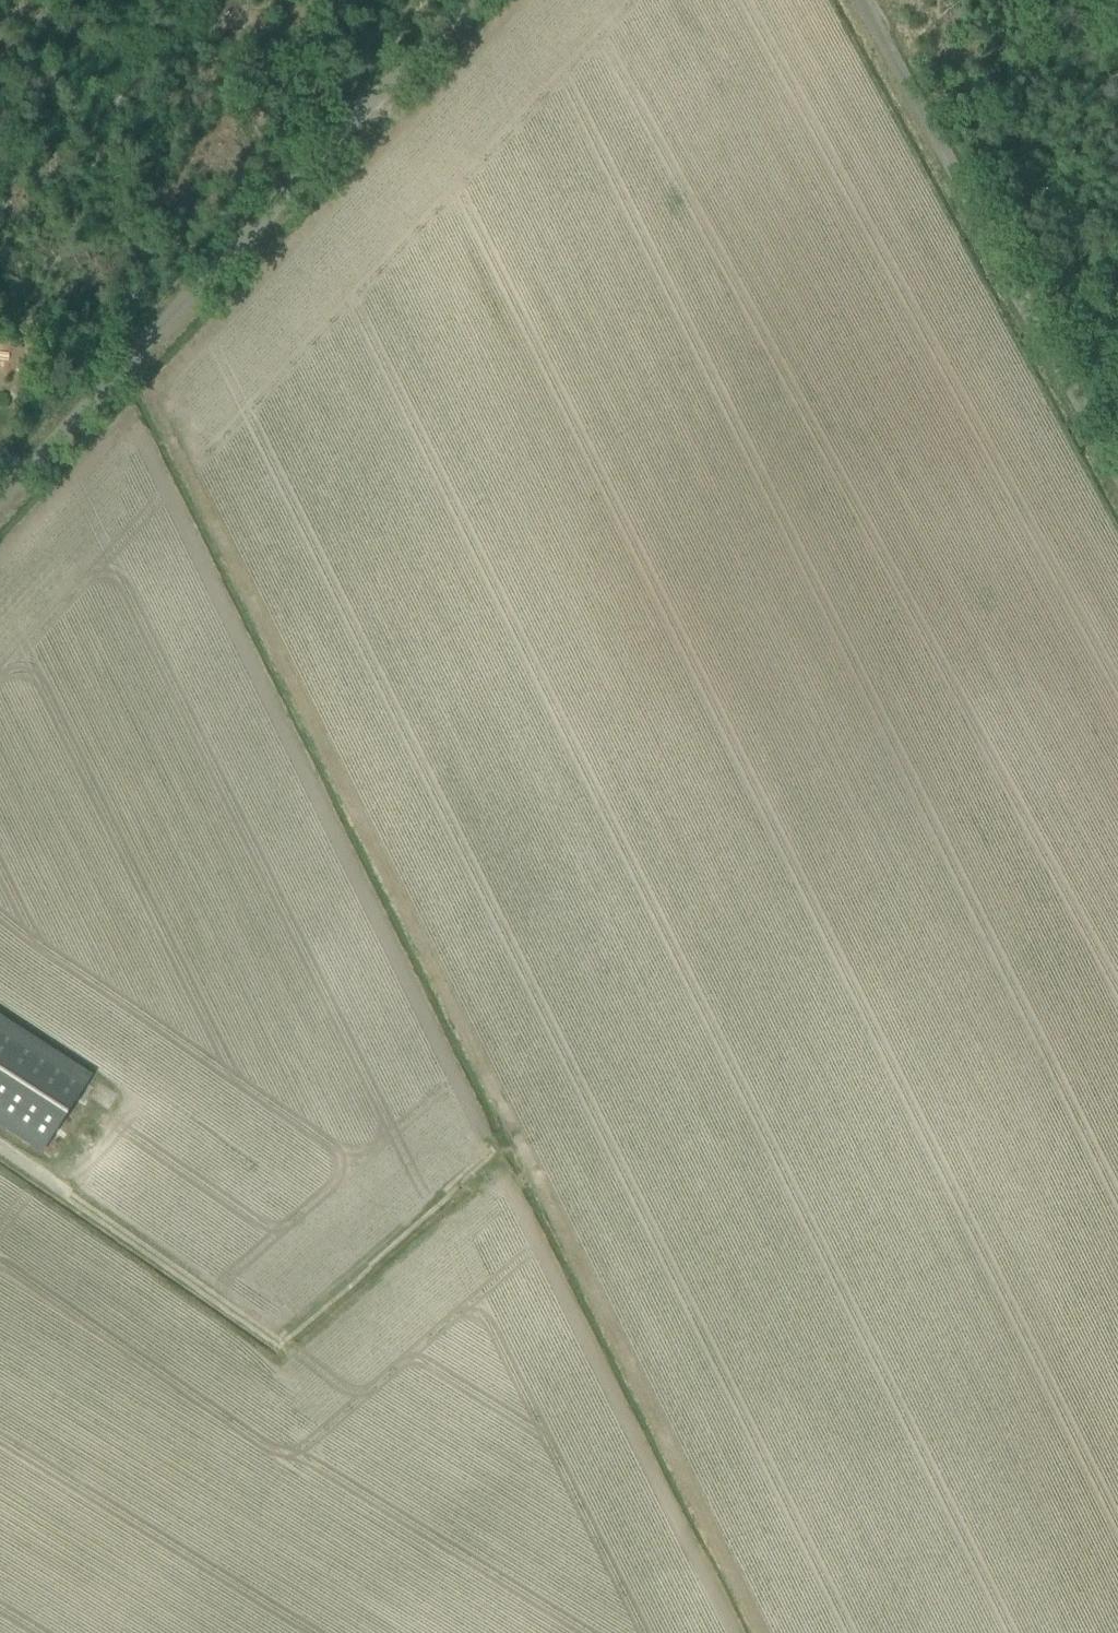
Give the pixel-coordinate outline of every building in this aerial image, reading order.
[(41,1153),(91,1076),(0,1016),(0,1126),(41,1153)]
